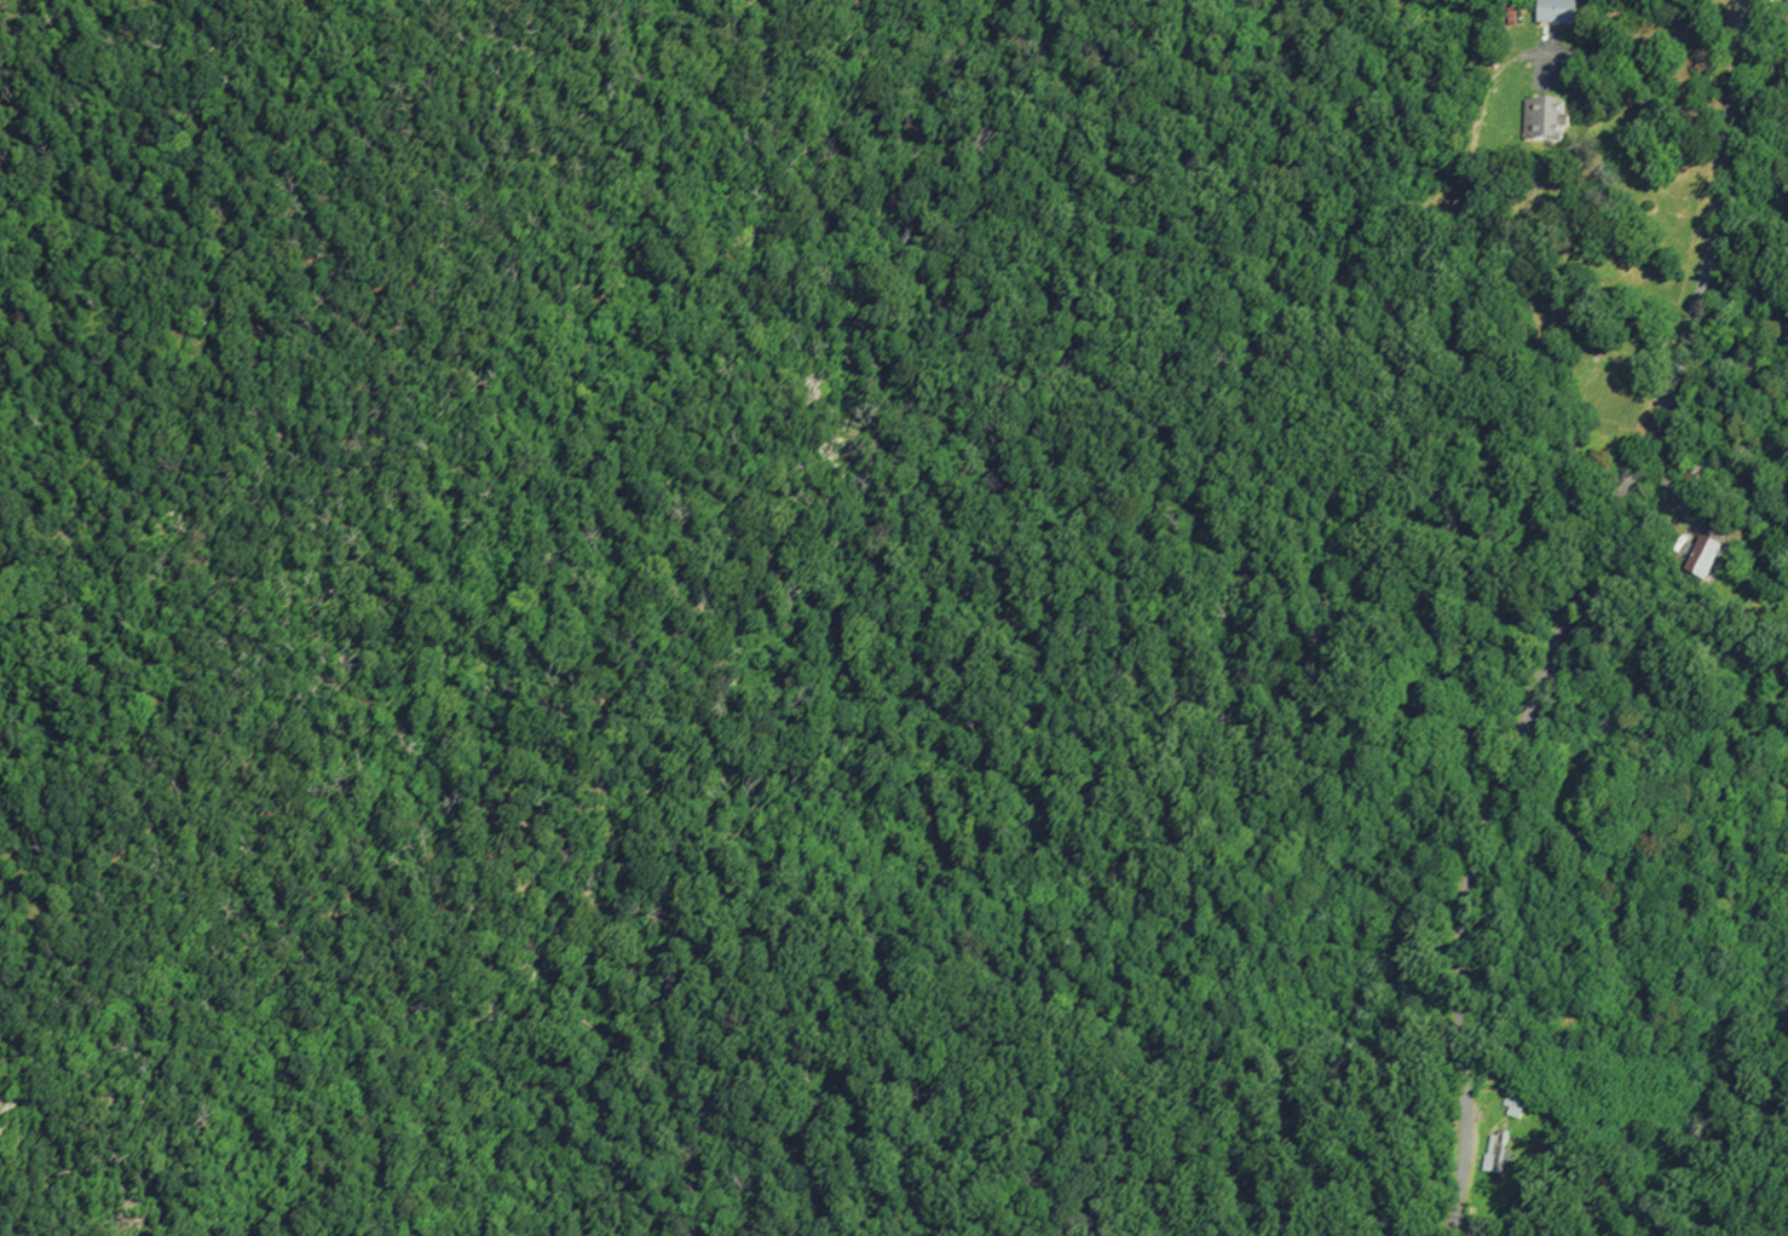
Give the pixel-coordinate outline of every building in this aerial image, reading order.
[(1540,24),(1540,0),(1573,0),(1571,25),(1540,24)] [(1525,100),(1563,102),(1562,143),(1524,141),(1525,100)] [(1697,533),(1720,543),(1705,578),(1683,568),(1697,533)] [(1506,1093),(1503,1105),(1509,1107),(1507,1115),(1519,1119),(1525,1097),(1513,1093),(1512,1096),(1506,1093)] [(1492,1134),(1488,1153),(1486,1153),(1483,1169),(1503,1173),(1509,1132),(1499,1131),(1498,1134),(1492,1134)]
